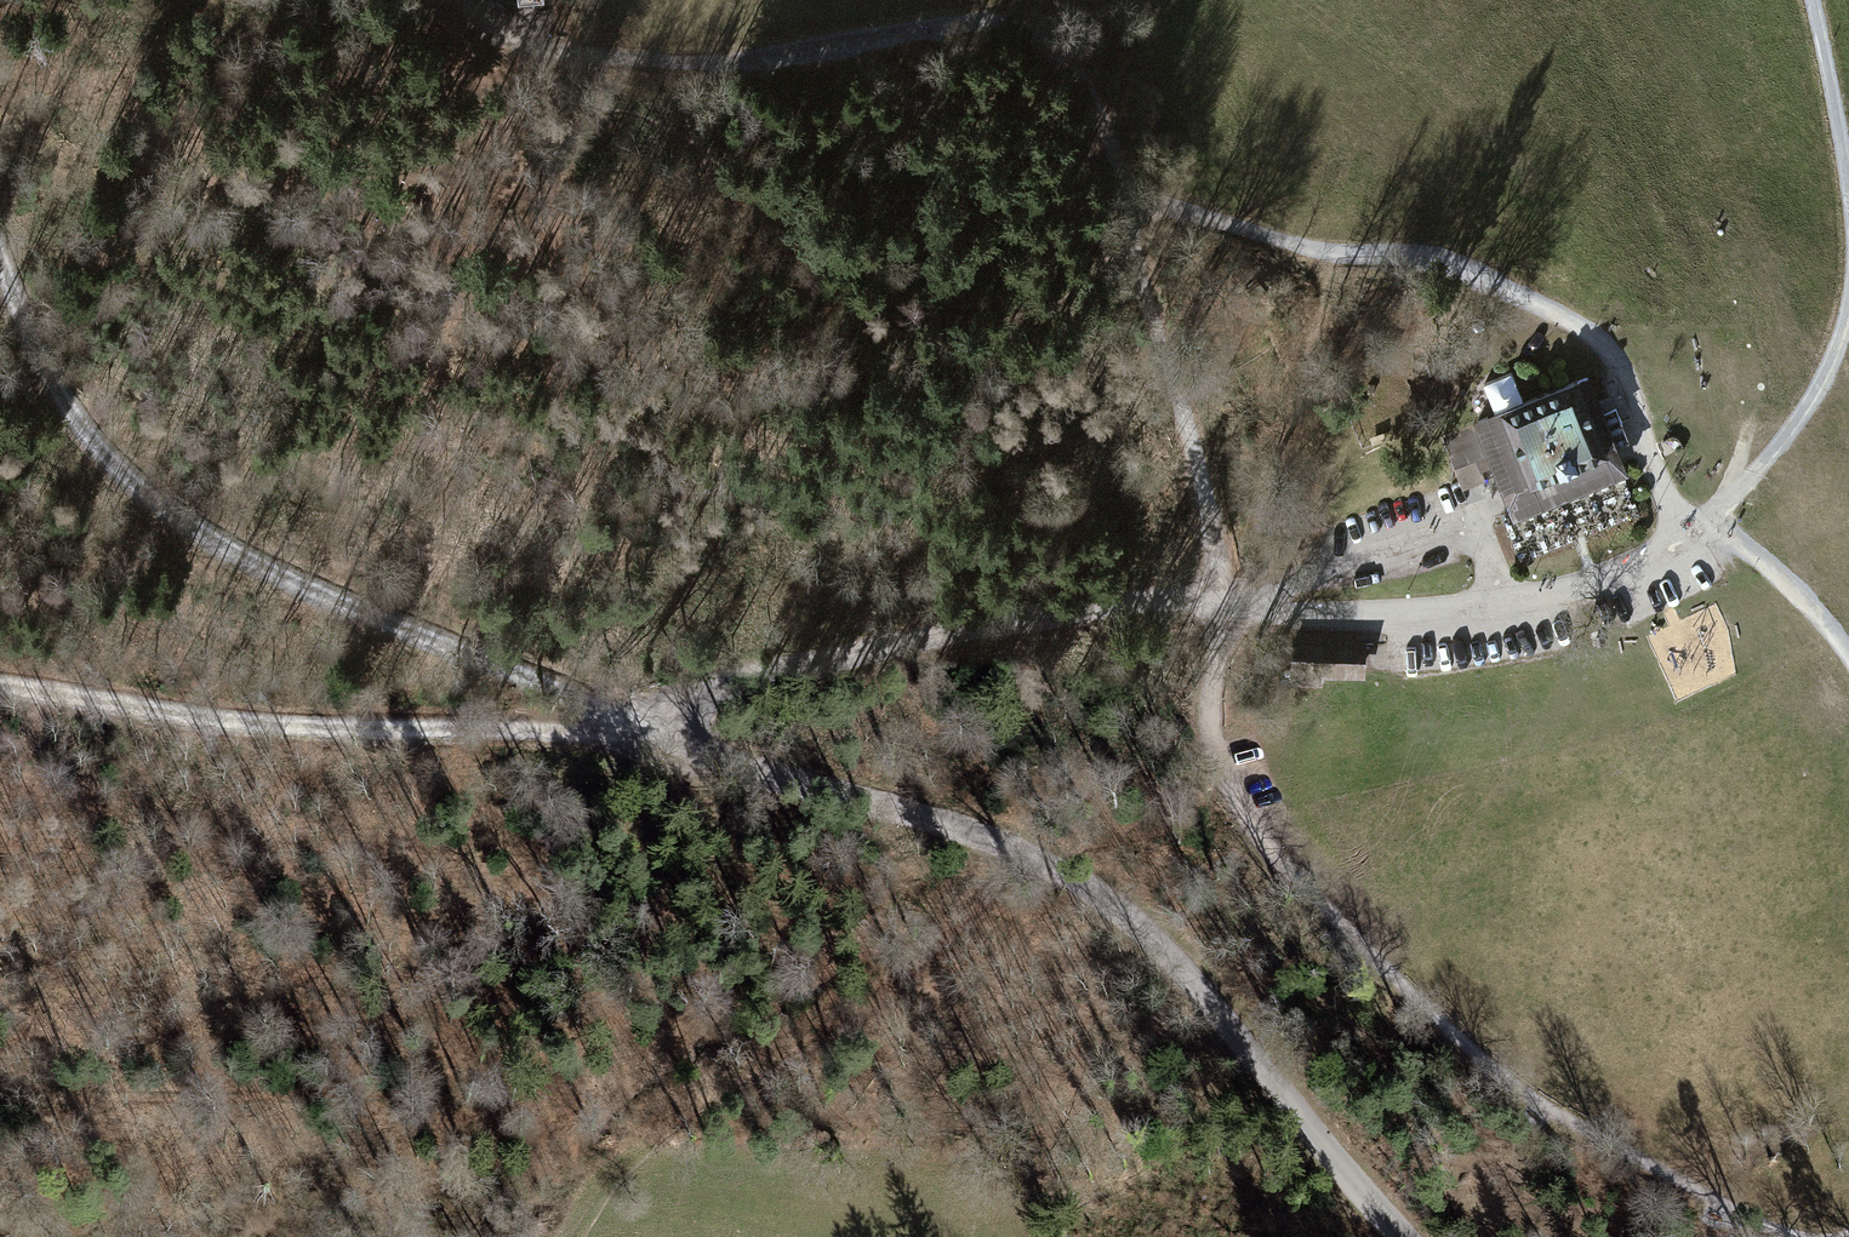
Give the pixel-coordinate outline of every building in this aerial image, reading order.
[(1495,411),(1524,402),(1516,374),(1486,383),(1495,411)] [(1584,380),(1478,424),(1516,516),(1623,471),(1584,380)]
